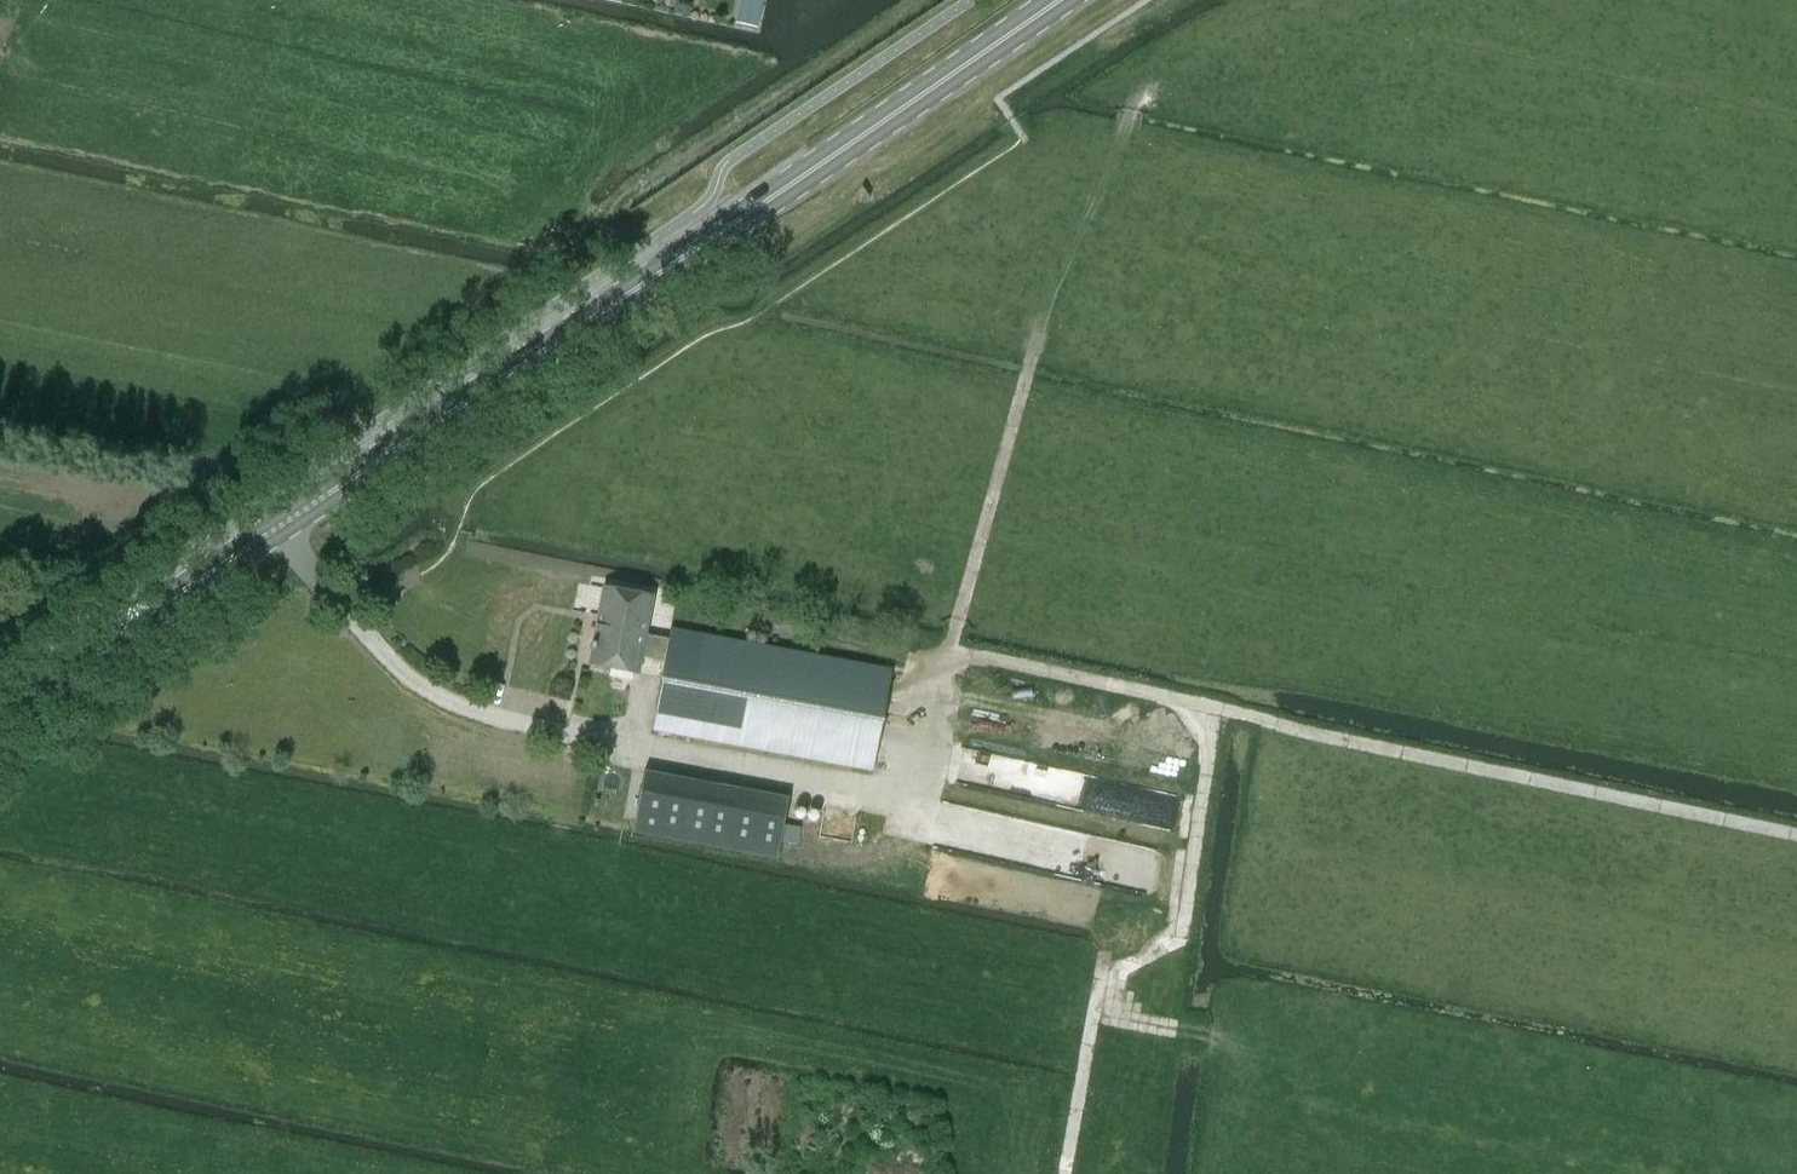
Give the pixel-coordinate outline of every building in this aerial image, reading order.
[(671,631),(669,641),(645,636),(652,599),(604,590),(590,666),(638,675),(641,659),(665,663),(652,731),(874,772),(892,672),(671,631)] [(778,859),(789,800),(644,773),(634,832),(778,859)]
